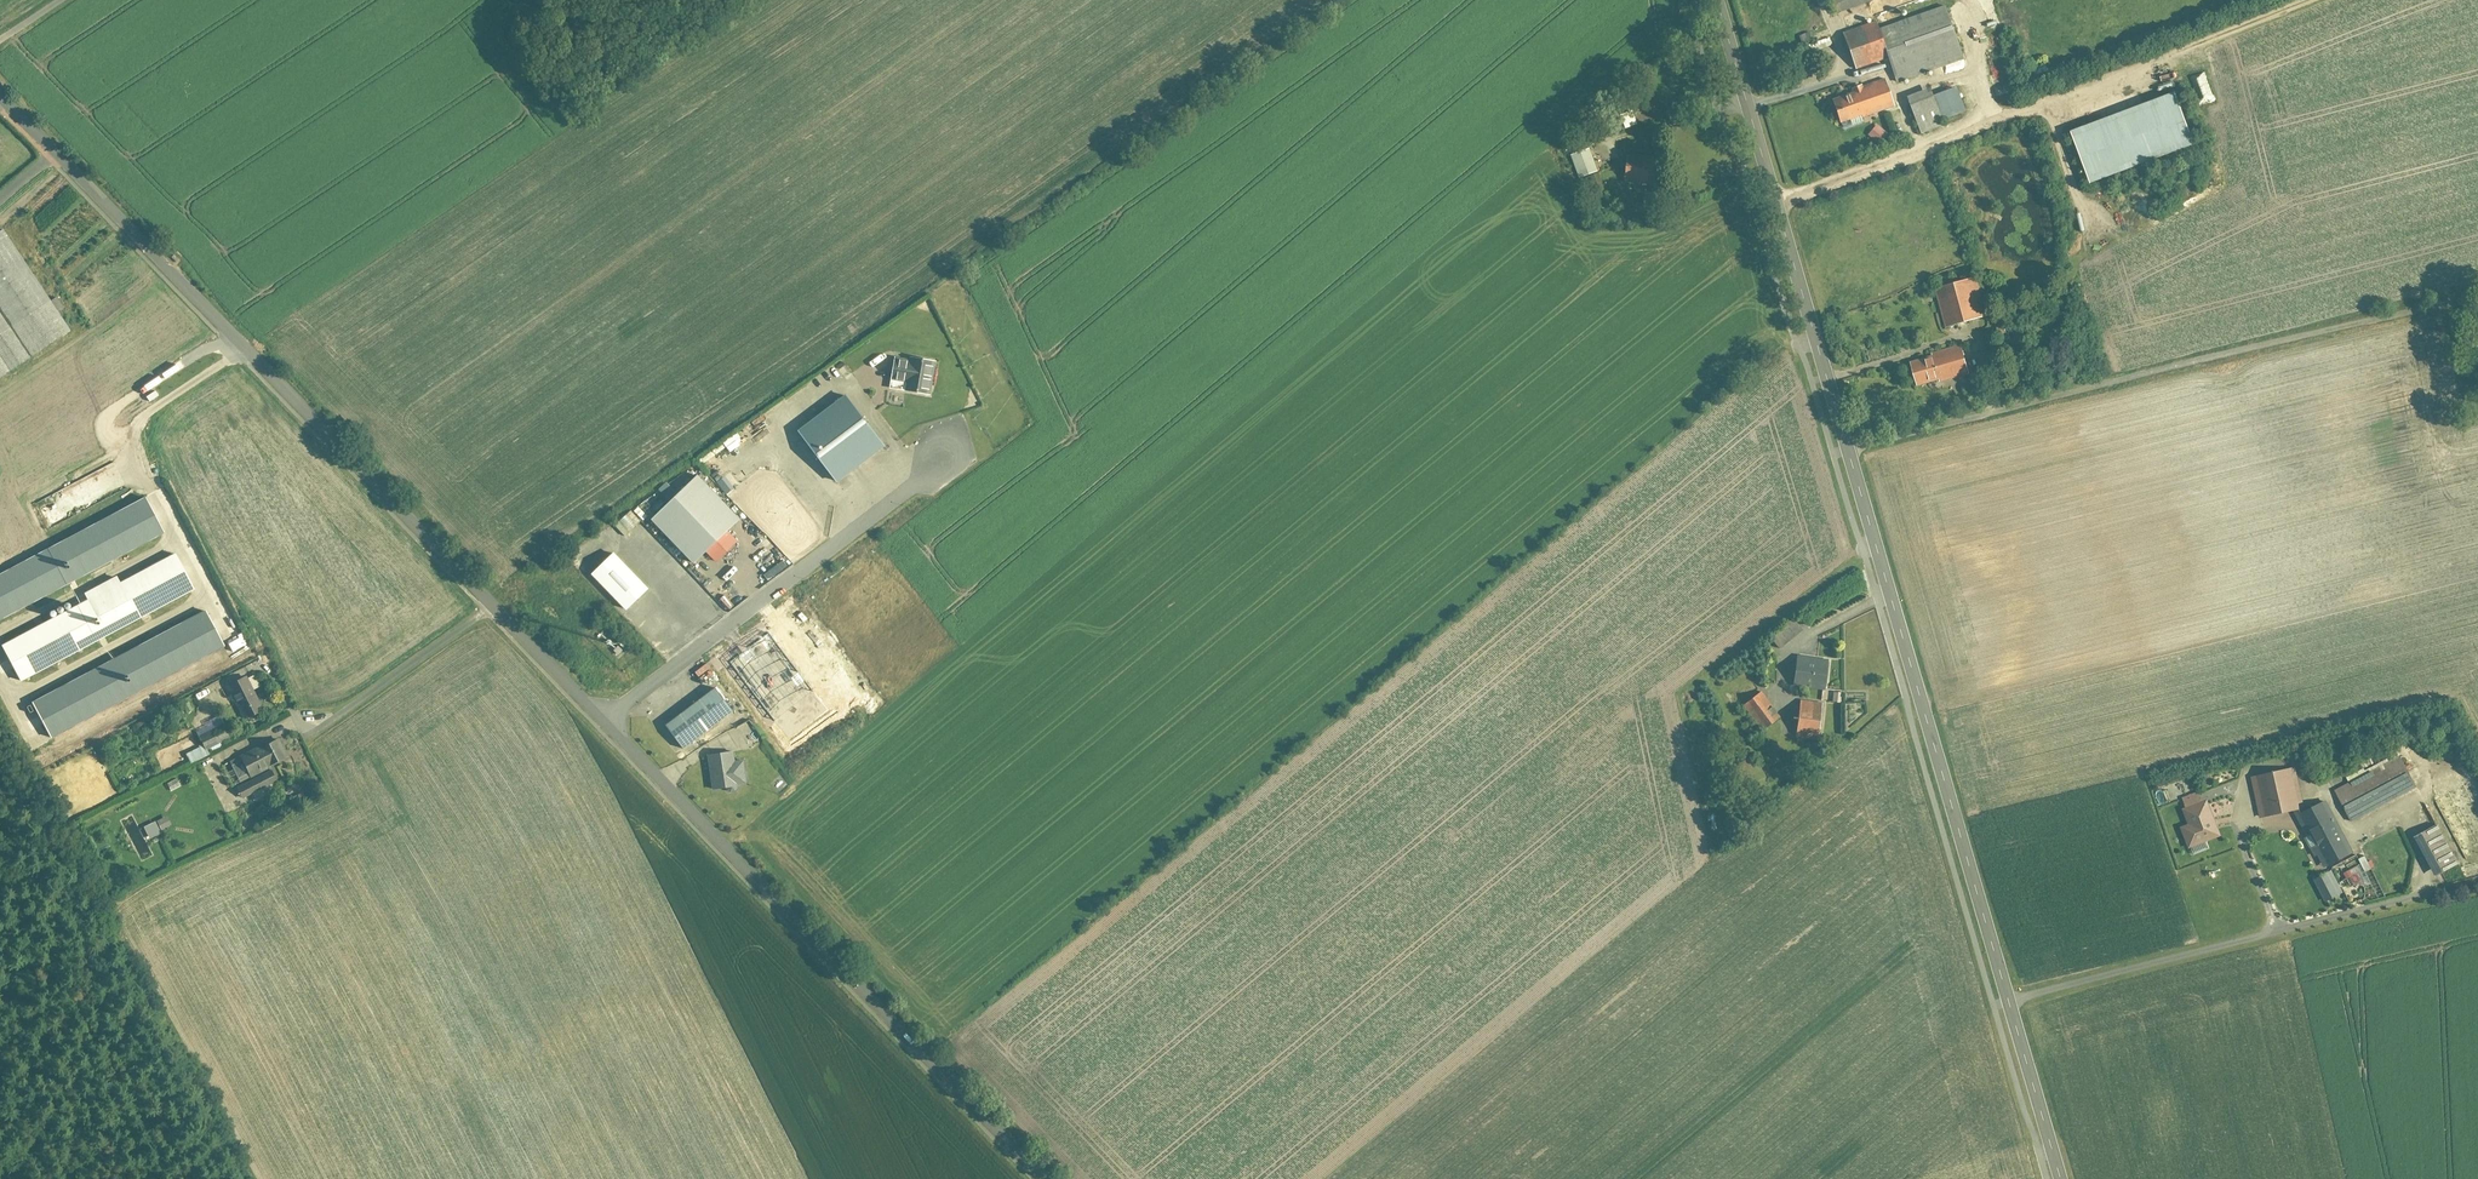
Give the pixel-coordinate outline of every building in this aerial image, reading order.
[(1892,59),(1899,80),(1966,58),(1950,8),(1885,29),(1884,25),(1846,38),(1857,71),(1892,59)] [(1836,99),(1844,123),(1899,105),(1891,80),(1836,99)] [(1971,113),(1964,91),(1913,108),(1923,136),(1947,128),(1945,121),(1971,113)] [(2177,97),(2074,133),(2092,184),(2195,148),(2177,97)] [(1575,157),(1582,178),(1601,171),(1593,150),(1575,157)] [(1628,150),(1625,181),(1657,184),(1660,153),(1628,150)] [(0,237),(0,378),(71,333),(7,233),(0,237)] [(1939,292),(1949,328),(1990,317),(1980,280),(1939,292)] [(1915,360),(1923,389),(1972,374),(1964,346),(1915,360)] [(890,388),(929,394),(934,363),(912,359),(911,362),(895,359),(890,388)] [(847,397),(799,432),(836,481),(884,446),(847,397)] [(698,475),(653,521),(695,563),(740,517),(698,475)] [(0,579),(0,623),(165,534),(147,501),(0,579)] [(177,559),(4,650),(22,684),(195,593),(177,559)] [(209,614),(34,705),(55,744),(230,652),(209,614)] [(1799,659),(1796,686),(1832,690),(1834,663),(1799,659)] [(266,708),(255,691),(266,684),(259,672),(227,690),(245,721),(266,708)] [(667,723),(690,753),(737,716),(714,687),(667,723)] [(1766,692),(1746,706),(1767,734),(1786,720),(1766,692)] [(1803,707),(1797,738),(1825,743),(1831,712),(1803,707)] [(204,739),(210,752),(233,741),(227,728),(204,739)] [(225,767),(236,790),(283,766),(272,743),(225,767)] [(188,758),(192,767),(212,758),(208,749),(188,758)] [(2400,755),(2335,789),(2352,822),(2417,788),(2400,755)] [(2252,777),(2261,819),(2301,811),(2291,768),(2252,777)] [(249,785),(255,797),(283,783),(277,771),(249,785)] [(2215,776),(2204,780),(2209,794),(2220,790),(2215,776)] [(2183,828),(2190,849),(2223,838),(2211,802),(2186,811),(2191,826),(2183,828)] [(2333,803),(2303,818),(2329,872),(2315,878),(2328,905),(2349,895),(2338,872),(2361,861),(2333,803)] [(2459,862),(2438,824),(2413,838),(2434,876),(2459,862)]
